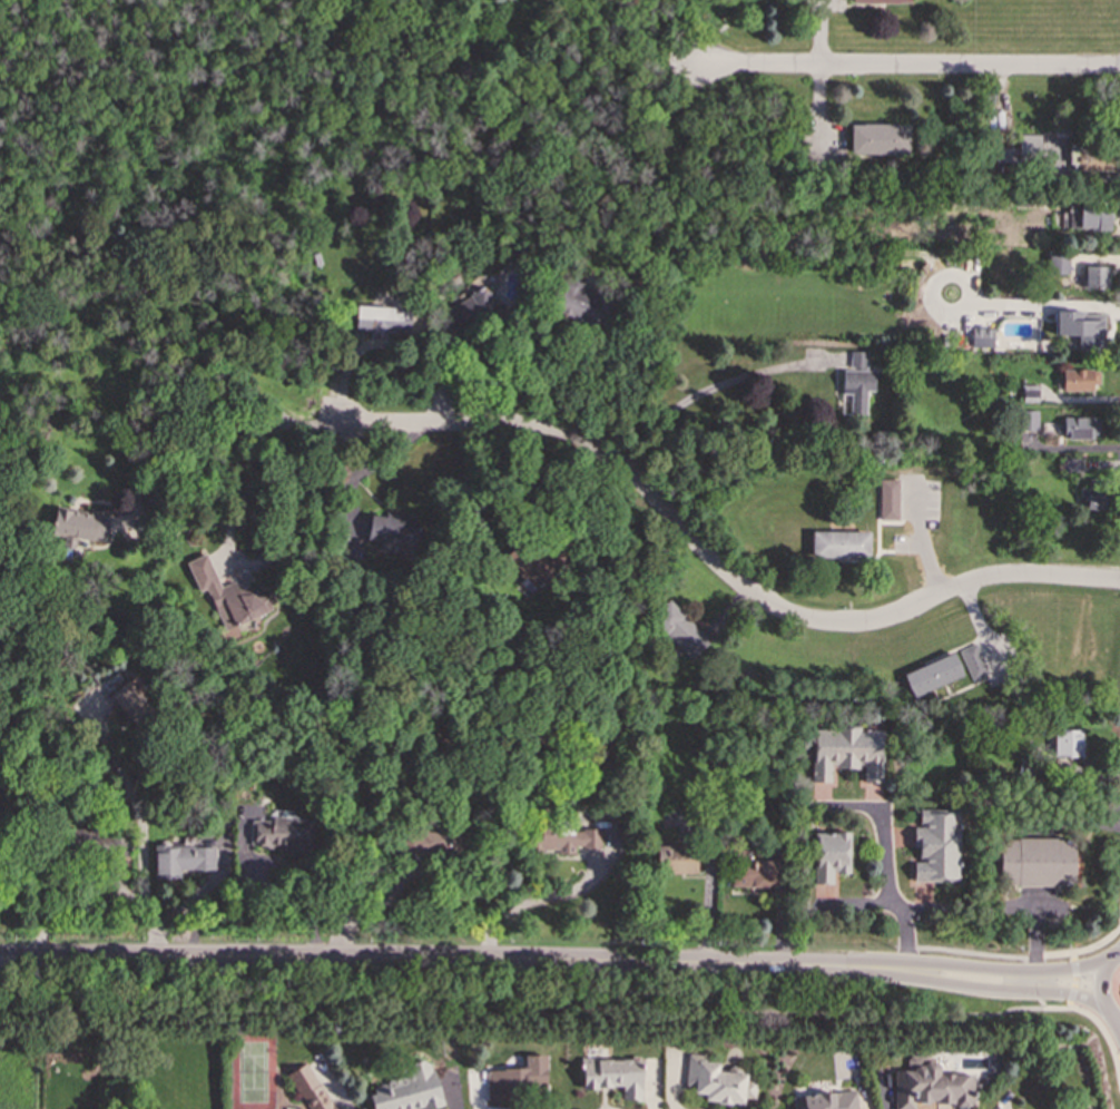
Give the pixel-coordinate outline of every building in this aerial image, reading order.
[(910,125),(851,124),(849,154),(908,155),(910,125)] [(1019,148),(995,147),(995,161),(1018,161),(1018,156),(1040,157),(1040,135),(1019,134),(1019,148)] [(1070,148),(1071,171),(1111,170),(1110,146),(1070,148)] [(1110,229),(1110,204),(1068,205),(1068,213),(1060,213),(1060,230),(1110,229)] [(1069,256),(1045,255),(1045,274),(1068,274),(1069,256)] [(1107,288),(1107,266),(1084,265),(1083,287),(1107,288)] [(554,311),(598,327),(606,306),(600,304),(603,294),(567,279),(554,311)] [(491,300),(485,287),(443,308),(454,332),(491,314),(485,302),(491,300)] [(393,307),(356,305),(355,330),(370,331),(370,338),(386,338),(386,332),(407,332),(409,313),(393,312),(393,307)] [(1101,312),(1055,313),(1055,336),(1077,335),(1078,350),(1102,349),(1101,312)] [(970,346),(993,347),(993,328),(971,327),(970,346)] [(866,352),(849,351),(849,370),(843,370),(842,393),(851,394),(849,413),(865,414),(866,391),(874,391),(875,371),(866,371),(866,352)] [(1099,389),(1098,369),(1061,370),(1062,379),(1055,379),(1055,390),(1099,389)] [(1038,410),(1019,411),(1020,431),(1038,431),(1038,410)] [(1060,439),(1097,439),(1097,418),(1061,418),(1060,439)] [(1081,472),(1081,458),(1062,458),(1062,471),(1081,472)] [(898,480),(880,479),(880,520),(898,520),(898,480)] [(1104,510),(1106,495),(1094,494),(1096,488),(1079,487),(1078,508),(1104,510)] [(89,512),(56,508),(51,532),(63,534),(62,543),(75,546),(76,539),(106,543),(111,513),(90,510),(89,512)] [(415,547),(420,522),(371,514),(366,539),(415,547)] [(810,530),(809,558),(868,559),(870,532),(810,530)] [(522,583),(568,571),(561,543),(515,554),(522,583)] [(186,562),(198,592),(207,589),(224,631),(271,611),(258,583),(239,592),(234,581),(219,587),(206,553),(186,562)] [(709,642),(670,600),(650,618),(690,660),(709,642)] [(972,683),(990,674),(975,642),(957,650),(972,683)] [(912,697),(963,676),(953,652),(902,674),(912,697)] [(109,696),(137,727),(155,710),(127,679),(109,696)] [(810,729),(812,783),(831,782),(829,767),(863,767),(863,783),(882,782),(882,728),(810,729)] [(1082,757),(1082,729),(1053,729),(1053,757),(1082,757)] [(913,881),(957,882),(957,811),(918,809),(918,827),(913,827),(913,846),(918,846),(918,863),(913,863),(913,881)] [(249,848),(310,851),(311,820),(271,818),(271,821),(250,821),(249,848)] [(601,847),(600,828),(573,830),(573,824),(540,825),(540,853),(574,853),(574,847),(601,847)] [(848,832),(813,833),(814,884),(832,884),(832,873),(849,873),(848,832)] [(1073,838),(1000,838),(999,886),(1072,886),(1073,838)] [(215,846),(155,845),(154,879),(180,879),(180,870),(215,870),(215,846)] [(697,847),(658,846),(657,872),(696,873),(697,847)] [(776,887),(777,861),(731,860),(731,886),(776,887)] [(524,1069),(485,1070),(487,1097),(547,1096),(546,1054),(523,1056),(524,1069)] [(718,1071),(718,1057),(687,1056),(686,1082),(695,1082),(694,1093),(704,1093),(704,1101),(744,1103),(744,1096),(754,1097),(755,1082),(745,1081),(745,1073),(718,1071)] [(939,1073),(939,1058),(906,1058),(906,1071),(895,1070),(894,1108),(915,1108),(915,1103),(972,1105),(973,1074),(939,1073)] [(430,1059),(407,1064),(410,1074),(367,1086),(373,1108),(419,1108),(441,1103),(430,1059)] [(581,1088),(621,1088),(621,1100),(641,1100),(641,1059),(581,1059),(581,1088)] [(307,1062),(287,1072),(307,1108),(333,1108),(307,1062)] [(856,1091),(790,1096),(791,1108),(857,1108),(856,1091)]
